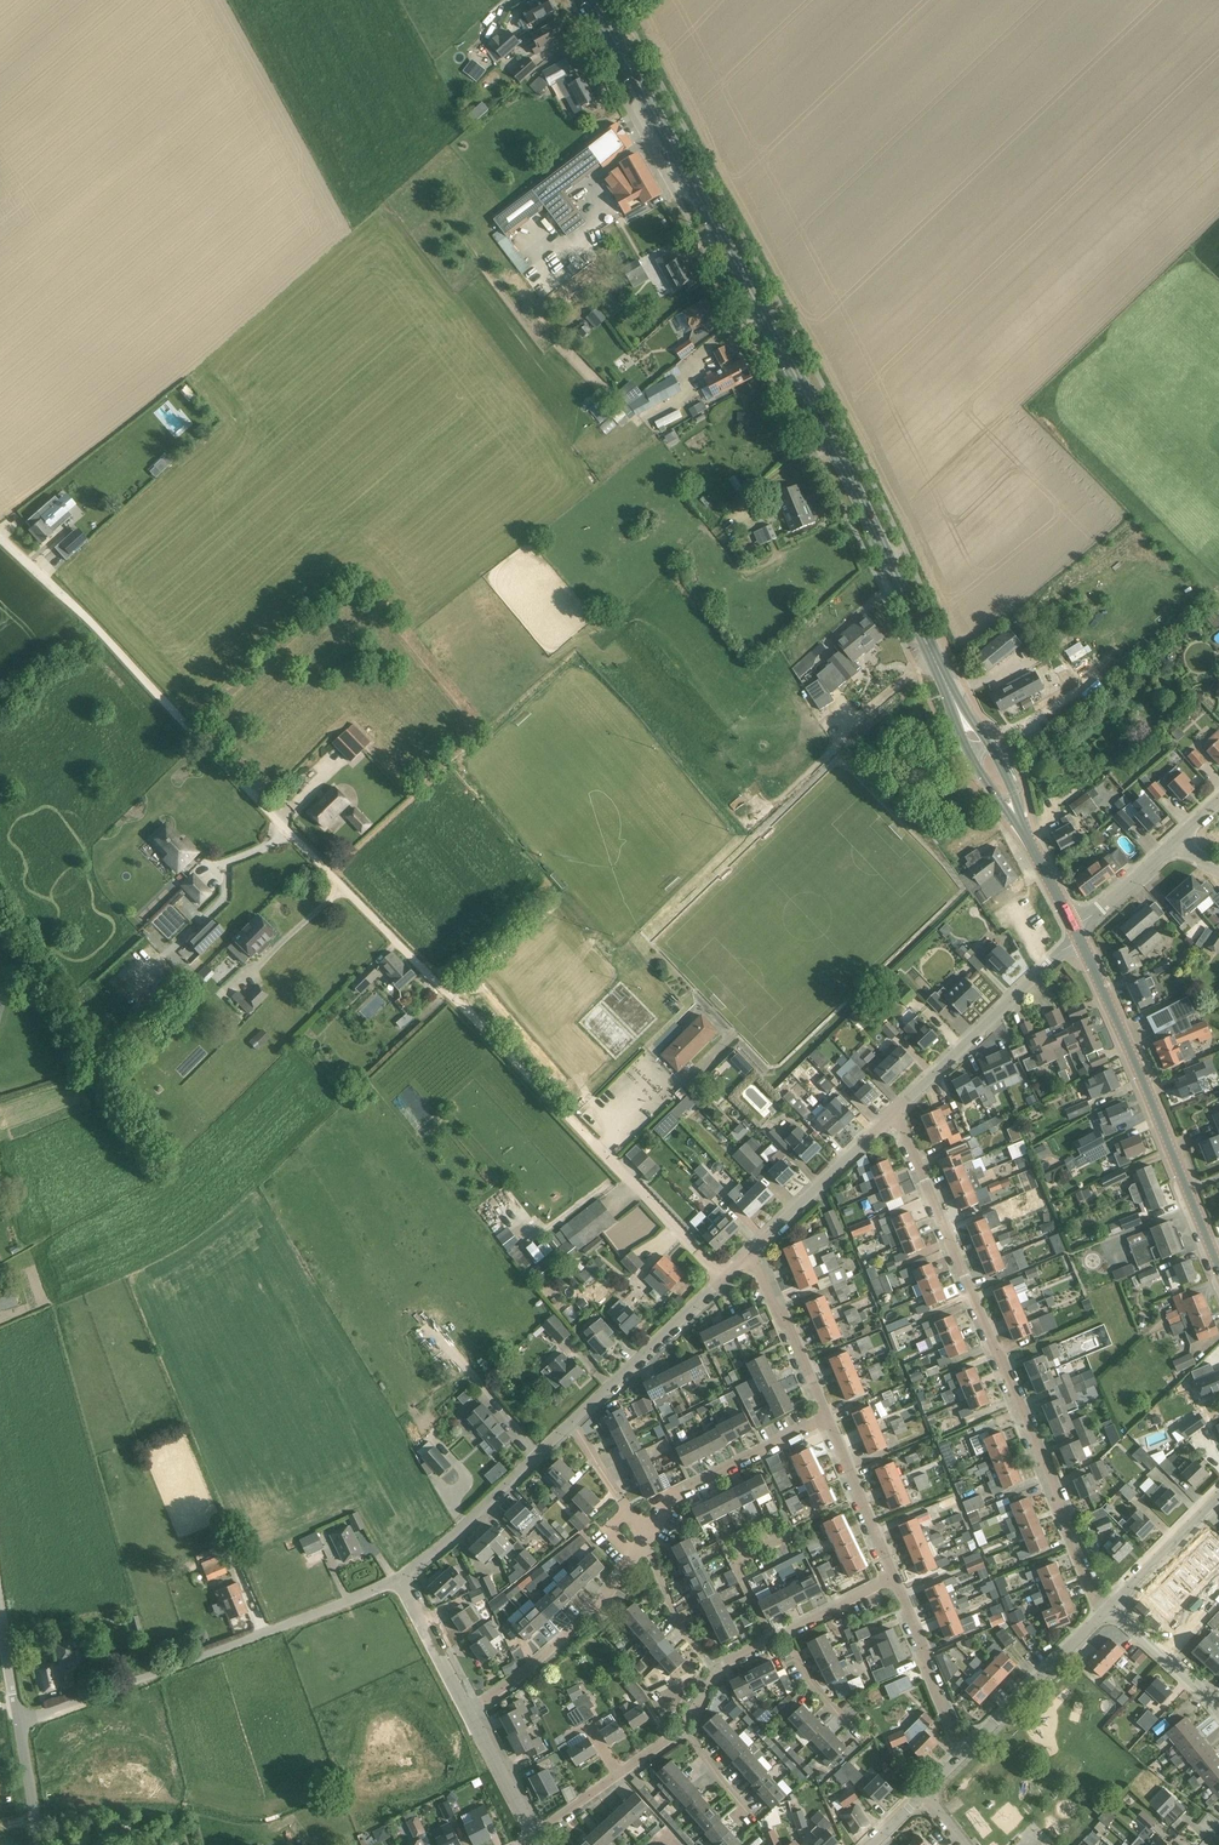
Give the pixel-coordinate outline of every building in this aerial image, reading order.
[(547,0),(530,0),(520,5),(530,24),(553,11),(547,0)] [(550,44),(554,43),(566,36),(558,22),(532,36),(537,44),(532,47),(536,55),(551,47),(550,44)] [(490,45),(486,48),(497,63),(504,57),(519,44),(509,31),(500,40),(497,37),(491,43),(490,44),(490,45)] [(529,57),(511,72),(521,83),(538,67),(529,57)] [(583,110),(582,107),(595,99),(584,78),(579,81),(567,58),(542,72),(543,74),(530,86),(539,95),(549,85),(550,87),(565,78),(569,86),(561,90),(575,115),(583,110)] [(472,61),(466,69),(476,77),(482,69),(472,61)] [(468,116),(475,123),(489,110),(483,103),(468,116)] [(617,122),(588,146),(605,167),(633,144),(617,122)] [(546,209),(548,207),(567,192),(602,166),(587,145),(492,218),(507,237),(545,208),(546,209)] [(662,195),(639,154),(621,164),(622,165),(602,181),(614,195),(626,215),(662,195)] [(587,219),(567,192),(548,207),(546,209),(566,235),(587,219)] [(667,254),(656,260),(673,291),(678,288),(686,284),(689,288),(697,284),(694,279),(695,279),(683,257),(672,263),(667,254)] [(615,315),(623,308),(614,299),(606,305),(615,315)] [(706,325),(716,320),(706,300),(696,305),(695,305),(682,312),(693,331),(701,327),(702,328),(706,325)] [(605,318),(597,309),(588,316),(596,326),(605,318)] [(695,347),(690,340),(675,350),(680,358),(695,347)] [(724,347),(714,352),(722,369),(723,369),(732,389),(753,378),(743,359),(733,364),(724,347)] [(641,396),(630,406),(638,415),(682,391),(674,377),(680,373),(677,367),(674,370),(664,375),(666,380),(646,391),(646,393),(644,395),(641,396)] [(714,398),(732,389),(723,369),(722,369),(705,379),(700,381),(706,391),(710,389),(714,398)] [(634,382),(620,393),(629,405),(641,396),(644,395),(634,382)] [(604,397),(590,408),(597,418),(601,415),(605,420),(610,416),(607,413),(613,409),(604,397)] [(702,403),(690,410),(694,417),(702,413),(706,410),(702,403)] [(739,412),(738,425),(749,425),(750,413),(739,412)] [(703,414),(695,419),(698,423),(706,419),(703,414)] [(161,458),(154,465),(155,466),(161,472),(172,460),(166,455),(162,459),(161,458)] [(776,494),(777,498),(754,508),(759,520),(783,510),(792,533),(816,523),(800,484),(776,494)] [(55,496),(25,522),(30,528),(29,530),(28,530),(41,544),(53,534),(53,533),(72,516),(69,511),(58,500),(55,496)] [(772,525),(761,529),(754,532),(760,546),(767,543),(777,538),(772,525)] [(73,531),(54,548),(66,561),(85,544),(84,543),(74,532),(73,531)] [(839,652),(829,660),(832,663),(847,681),(857,672),(856,671),(840,652),(843,650),(874,625),(866,615),(836,640),(838,643),(834,646),(839,652)] [(843,650),(840,652),(856,671),(861,668),(855,661),(884,637),(874,625),(843,650)] [(1002,635),(986,647),(999,664),(1015,651),(1002,635)] [(1065,652),(1072,664),(1092,652),(1088,646),(1084,650),(1080,643),(1065,652)] [(817,658),(811,652),(792,669),(799,679),(814,667),(817,658)] [(820,679),(806,688),(820,710),(834,701),(830,694),(847,681),(832,663),(817,675),(820,679)] [(1003,690),(993,695),(1001,711),(1026,698),(1029,696),(1039,691),(1031,674),(1020,679),(1003,688),(1003,690)] [(1028,698),(1023,701),(1027,708),(1032,705),(1028,698)] [(354,724),(333,744),(352,764),(373,743),(354,724)] [(1207,751),(1218,764),(1218,730),(1202,745),(1207,751)] [(1207,762),(1195,750),(1187,756),(1199,769),(1207,762)] [(1190,781),(1183,773),(1182,775),(1176,768),(1170,774),(1175,780),(1169,786),(1182,801),(1194,790),(1187,783),(1190,781)] [(1147,788),(1158,801),(1166,794),(1155,782),(1147,788)] [(334,819),(350,804),(335,788),(310,811),(325,828),(334,820),(334,819)] [(1077,816),(1081,813),(1084,817),(1097,807),(1087,793),(1069,806),(1077,816)] [(1128,802),(1123,796),(1115,804),(1120,809),(1128,802)] [(1133,805),(1139,813),(1135,816),(1148,831),(1160,820),(1153,813),(1153,812),(1156,809),(1151,802),(1147,806),(1141,798),(1133,805)] [(356,807),(347,816),(364,834),(373,824),(356,807)] [(1121,809),(1113,817),(1125,831),(1134,823),(1121,809)] [(1061,819),(1065,827),(1052,834),(1061,850),(1080,839),(1073,827),(1076,825),(1070,814),(1061,819)] [(1111,836),(1119,830),(1114,824),(1106,831),(1111,836)] [(166,826),(152,839),(167,855),(165,857),(177,869),(196,851),(184,839),(181,841),(166,826)] [(1097,830),(1088,838),(1095,847),(1105,838),(1097,830)] [(968,870),(960,876),(980,905),(982,904),(989,899),(988,899),(1004,887),(1018,878),(996,847),(983,857),(977,849),(965,857),(968,863),(965,864),(968,869),(968,870)] [(1103,858),(1074,881),(1075,882),(1084,895),(1086,896),(1114,874),(1121,869),(1130,861),(1119,848),(1110,856),(1109,854),(1103,859),(1103,858)] [(192,874),(182,884),(199,902),(209,891),(192,874)] [(1179,887),(1196,907),(1203,902),(1201,900),(1207,894),(1211,899),(1215,903),(1218,908),(1218,893),(1217,895),(1208,883),(1202,888),(1192,876),(1179,887)] [(1190,913),(1196,907),(1179,887),(1166,898),(1176,910),(1171,915),(1181,926),(1186,921),(1182,916),(1188,911),(1190,913)] [(1113,952),(1112,953),(1123,975),(1124,975),(1142,966),(1137,955),(1138,955),(1141,952),(1144,955),(1163,939),(1151,925),(1164,913),(1155,902),(1149,907),(1147,905),(1121,928),(1134,943),(1127,948),(1127,946),(1113,952)] [(257,915),(248,924),(252,929),(249,932),(262,945),(266,941),(275,933),(257,915)] [(1208,919),(1214,925),(1218,921),(1213,915),(1208,919)] [(212,919),(188,943),(200,955),(224,931),(212,919)] [(234,941),(227,948),(243,963),(249,956),(250,957),(256,952),(262,945),(249,932),(252,929),(248,924),(233,940),(234,941)] [(1218,953),(1218,929),(1217,927),(1205,945),(1218,954),(1218,953)] [(1202,934),(1195,945),(1200,949),(1208,938),(1202,934)] [(994,940),(981,952),(987,958),(987,959),(1002,974),(1014,963),(998,947),(1000,946),(994,940)] [(971,949),(964,956),(969,961),(976,954),(971,949)] [(405,965),(393,952),(379,964),(391,978),(390,979),(400,991),(417,976),(406,964),(405,965)] [(986,964),(976,954),(969,961),(979,972),(986,964)] [(1172,968),(1168,959),(1152,966),(1156,975),(1172,968)] [(379,974),(371,965),(357,979),(353,983),(362,992),(365,988),(379,974)] [(206,966),(196,977),(203,984),(214,973),(206,966)] [(1144,978),(1128,986),(1136,1003),(1138,1002),(1141,1007),(1154,1001),(1148,988),(1155,985),(1151,977),(1144,980),(1144,978)] [(935,992),(927,1000),(940,1013),(948,1006),(948,1005),(950,1003),(961,1014),(969,1007),(969,1008),(975,1002),(974,1002),(981,995),(969,981),(965,978),(962,981),(949,994),(943,988),(937,994),(935,992)] [(168,979),(155,992),(164,1001),(178,988),(168,979)] [(257,985),(250,991),(261,1002),(267,995),(257,985)] [(918,996),(913,991),(908,985),(896,996),(907,1006),(918,996)] [(243,998),(242,1000),(243,1001),(252,1010),(254,1008),(255,1009),(261,1002),(250,991),(243,998)] [(237,992),(232,998),(239,1005),(248,1014),(252,1010),(243,1001),(242,1000),(243,998),(237,992)] [(406,1006),(408,1005),(401,997),(395,1002),(405,1015),(399,1020),(402,1027),(415,1017),(410,1011),(406,1006)] [(1188,997),(1147,1017),(1155,1034),(1157,1033),(1160,1041),(1154,1043),(1165,1069),(1165,1070),(1184,1062),(1183,1061),(1184,1060),(1195,1056),(1192,1049),(1188,1040),(1197,1036),(1198,1035),(1200,1041),(1207,1038),(1211,1036),(1204,1021),(1192,1027),(1187,1017),(1196,1013),(1190,1001),(1188,997)] [(859,1009),(849,1018),(855,1025),(865,1015),(859,1009)] [(1074,1026),(1073,1026),(1074,1027),(1075,1027),(1080,1040),(1096,1033),(1090,1017),(1083,1020),(1081,1015),(1076,1017),(1072,1009),(1068,1011),(1074,1026)] [(679,1072),(720,1032),(702,1014),(661,1055),(679,1072)] [(903,1029),(924,1051),(938,1037),(918,1015),(903,1029)] [(1056,1060),(1047,1038),(1048,1037),(1045,1030),(1035,1034),(1029,1020),(1020,1023),(1034,1054),(1023,1059),(1028,1070),(1038,1065),(1039,1067),(1056,1060)] [(889,1021),(881,1029),(892,1040),(900,1032),(889,1021)] [(1062,1023),(1057,1025),(1063,1037),(1070,1054),(1076,1051),(1081,1063),(1082,1062),(1085,1068),(1085,1067),(1085,1068),(1091,1065),(1089,1061),(1088,1060),(1080,1040),(1075,1027),(1074,1027),(1073,1026),(1065,1031),(1062,1023)] [(1048,1037),(1047,1038),(1056,1060),(1060,1070),(1064,1069),(1065,1070),(1068,1069),(1063,1057),(1070,1054),(1063,1037),(1057,1025),(1054,1027),(1057,1034),(1048,1037)] [(263,1029),(249,1041),(257,1049),(270,1037),(263,1029)] [(1080,1040),(1088,1060),(1099,1056),(1096,1051),(1103,1048),(1096,1033),(1080,1040)] [(887,1059),(888,1059),(901,1072),(913,1060),(895,1041),(882,1054),(887,1059)] [(1015,1059),(1028,1053),(1025,1045),(1011,1051),(1015,1059)] [(817,1049),(810,1056),(816,1062),(824,1055),(817,1049)] [(857,1065),(861,1069),(875,1055),(869,1049),(860,1058),(856,1053),(850,1058),(851,1059),(857,1065)] [(1006,1050),(994,1055),(1003,1079),(1016,1073),(1006,1050)] [(737,1051),(730,1057),(738,1065),(744,1058),(737,1051)] [(994,1055),(980,1061),(985,1072),(990,1085),(1003,1079),(994,1055)] [(888,1084),(901,1072),(888,1059),(887,1059),(883,1063),(879,1058),(872,1064),(877,1069),(875,1071),(888,1084)] [(861,1069),(857,1065),(851,1059),(836,1073),(842,1079),(856,1094),(866,1105),(878,1095),(867,1084),(866,1085),(862,1080),(867,1075),(861,1069)] [(1186,1075),(1174,1080),(1182,1100),(1201,1092),(1196,1080),(1209,1075),(1203,1061),(1184,1069),(1186,1075)] [(1091,1065),(1085,1068),(1089,1074),(1094,1071),(1093,1068),(1091,1065)] [(799,1068),(794,1073),(798,1078),(804,1073),(799,1068)] [(1056,1071),(1059,1078),(1060,1077),(1066,1075),(1065,1070),(1064,1069),(1060,1070),(1056,1071)] [(1084,1082),(1083,1083),(1087,1092),(1088,1091),(1090,1096),(1093,1095),(1094,1098),(1104,1093),(1119,1087),(1111,1069),(1096,1076),(1097,1077),(1084,1082)] [(815,1071),(811,1076),(817,1083),(818,1083),(828,1093),(835,1086),(825,1076),(820,1070),(817,1073),(815,1071)] [(968,1074),(953,1082),(965,1105),(979,1097),(984,1094),(982,1090),(984,1088),(983,1088),(978,1079),(977,1077),(971,1080),(968,1074)] [(1066,1075),(1060,1077),(1063,1084),(1069,1081),(1066,1075)] [(690,1091),(697,1084),(692,1078),(684,1085),(690,1091)] [(984,1088),(982,1090),(984,1094),(988,1100),(983,1103),(985,1107),(997,1102),(990,1085),(983,1088),(984,1088)] [(805,1120),(812,1113),(800,1100),(799,1101),(790,1091),(784,1097),(793,1107),(805,1120)] [(984,1094),(979,1097),(983,1103),(988,1100),(984,1094)] [(1033,1095),(1027,1098),(1030,1104),(1036,1101),(1033,1095)] [(687,1096),(681,1102),(688,1109),(689,1111),(695,1105),(687,1096)] [(1065,1109),(1070,1118),(1092,1109),(1088,1099),(1065,1109)] [(837,1100),(827,1110),(844,1127),(854,1117),(844,1106),(844,1107),(837,1100)] [(1132,1118),(1131,1117),(1133,1116),(1134,1115),(1132,1109),(1130,1109),(1129,1110),(1125,1102),(1108,1109),(1108,1110),(1098,1114),(1102,1123),(1100,1123),(1105,1136),(1117,1131),(1115,1125),(1132,1118)] [(812,1113),(823,1124),(822,1125),(833,1137),(844,1127),(827,1110),(822,1104),(812,1113)] [(928,1131),(954,1120),(946,1123),(943,1115),(951,1112),(948,1105),(937,1110),(937,1111),(923,1117),(928,1131)] [(671,1112),(664,1119),(673,1128),(680,1121),(679,1120),(678,1119),(672,1113),(671,1112)] [(1000,1113),(991,1118),(995,1125),(1003,1120),(1000,1113)] [(957,1127),(954,1120),(928,1131),(934,1144),(948,1138),(951,1146),(963,1141),(961,1134),(960,1134),(957,1127)] [(982,1122),(969,1129),(972,1136),(986,1129),(987,1129),(983,1122),(982,1122)] [(780,1150),(786,1157),(783,1154),(790,1147),(794,1151),(795,1150),(807,1163),(822,1148),(809,1136),(808,1137),(799,1127),(784,1141),(774,1129),(767,1136),(780,1150)] [(1084,1138),(1073,1143),(1080,1155),(1090,1149),(1105,1142),(1098,1130),(1084,1138)] [(1119,1152),(1114,1154),(1120,1167),(1131,1162),(1129,1157),(1145,1150),(1139,1135),(1122,1142),(1122,1143),(1116,1146),(1119,1152)] [(1200,1144),(1208,1162),(1208,1163),(1218,1158),(1218,1137),(1218,1136),(1200,1144)] [(967,1140),(963,1141),(951,1146),(947,1148),(951,1156),(941,1160),(945,1172),(963,1164),(974,1160),(967,1140)] [(1023,1140),(1007,1146),(1012,1159),(1028,1153),(1023,1140)] [(1111,1153),(1105,1142),(1072,1160),(1077,1169),(1089,1162),(1090,1164),(1111,1153)] [(746,1144),(740,1149),(757,1167),(763,1162),(754,1152),(746,1144)] [(775,1167),(770,1172),(783,1186),(795,1174),(789,1167),(792,1164),(779,1150),(779,1151),(772,1144),(761,1155),(768,1162),(769,1160),(775,1167)] [(1044,1144),(1035,1148),(1040,1158),(1048,1154),(1044,1144)] [(643,1149),(632,1160),(644,1174),(656,1163),(643,1149)] [(740,1149),(734,1155),(752,1173),(757,1167),(740,1149)] [(1025,1157),(1015,1161),(1019,1170),(1029,1166),(1025,1157)] [(869,1163),(857,1168),(860,1175),(862,1174),(865,1182),(860,1184),(860,1185),(893,1172),(888,1160),(870,1167),(869,1163)] [(983,1172),(981,1167),(972,1171),(971,1168),(966,1170),(963,1164),(945,1172),(951,1185),(983,1172)] [(1133,1195),(1145,1190),(1159,1184),(1151,1165),(1137,1171),(1138,1172),(1132,1174),(1135,1182),(1132,1183),(1129,1187),(1133,1195)] [(1123,1168),(1101,1179),(1105,1188),(1128,1177),(1123,1168)] [(1039,1187),(1031,1169),(1023,1172),(1017,1175),(1020,1182),(1024,1193),(1039,1187)] [(702,1178),(705,1182),(712,1176),(709,1172),(702,1178)] [(893,1172),(860,1185),(864,1194),(869,1191),(869,1190),(878,1186),(880,1191),(898,1184),(893,1172)] [(983,1172),(951,1185),(956,1197),(974,1190),(974,1191),(982,1188),(978,1180),(985,1177),(983,1172)] [(753,1175),(746,1181),(754,1188),(749,1193),(762,1206),(773,1195),(760,1182),(753,1175)] [(724,1188),(712,1176),(705,1182),(717,1195),(717,1194),(724,1188)] [(1008,1178),(999,1181),(1002,1187),(1011,1184),(1008,1178)] [(991,1192),(1002,1188),(1002,1187),(999,1181),(988,1185),(991,1192)] [(717,1195),(705,1182),(698,1188),(711,1201),(717,1195)] [(740,1183),(728,1195),(751,1217),(762,1206),(749,1193),(740,1183)] [(872,1205),(875,1212),(887,1207),(885,1203),(903,1196),(898,1184),(880,1191),(881,1192),(875,1194),(878,1203),(872,1205)] [(1159,1184),(1145,1190),(1133,1195),(1135,1200),(1140,1201),(1143,1200),(1147,1209),(1152,1207),(1153,1209),(1167,1203),(1159,1184)] [(956,1197),(961,1210),(978,1203),(979,1206),(992,1201),(989,1194),(977,1199),(974,1191),(974,1190),(956,1197)] [(1082,1190),(1077,1192),(1080,1200),(1085,1198),(1082,1190)] [(842,1192),(835,1195),(839,1203),(846,1200),(842,1192)] [(563,1245),(530,1270),(539,1281),(554,1269),(578,1250),(600,1233),(616,1221),(600,1200),(599,1199),(588,1208),(561,1228),(562,1229),(556,1234),(564,1244),(563,1245)] [(851,1207),(844,1209),(846,1216),(854,1213),(851,1207)] [(728,1240),(740,1228),(721,1209),(716,1214),(714,1212),(707,1218),(728,1240)] [(834,1238),(844,1233),(834,1209),(824,1214),(834,1238)] [(984,1218),(967,1225),(973,1238),(991,1230),(987,1221),(998,1216),(996,1210),(983,1216),(984,1218)] [(887,1234),(914,1223),(909,1211),(892,1219),(891,1216),(879,1221),(885,1234),(887,1234)] [(1124,1228),(1124,1229),(1143,1221),(1139,1212),(1120,1219),(1120,1220),(1124,1228)] [(707,1218),(699,1226),(703,1229),(700,1232),(717,1250),(728,1240),(707,1218)] [(1053,1220),(1046,1223),(1048,1228),(1051,1229),(1056,1227),(1053,1220)] [(1120,1220),(1109,1225),(1112,1233),(1124,1228),(1120,1220)] [(874,1229),(870,1221),(850,1229),(853,1237),(853,1238),(860,1235),(874,1229)] [(1151,1229),(1128,1238),(1138,1267),(1162,1257),(1163,1259),(1181,1252),(1181,1250),(1184,1249),(1176,1227),(1172,1228),(1169,1221),(1151,1228),(1151,1229)] [(914,1223),(897,1231),(902,1243),(919,1235),(914,1223)] [(991,1230),(973,1238),(978,1250),(996,1243),(991,1230)] [(789,1262),(807,1254),(807,1256),(820,1250),(819,1248),(830,1244),(831,1245),(846,1239),(844,1235),(830,1241),(826,1231),(801,1241),(783,1248),(789,1262)] [(509,1232),(499,1240),(508,1250),(513,1246),(518,1242),(509,1232)] [(999,1236),(998,1236),(1000,1241),(1010,1237),(1008,1233),(1008,1232),(999,1236)] [(1050,1237),(1053,1245),(1057,1254),(1057,1255),(1066,1251),(1062,1241),(1059,1233),(1050,1237)] [(554,1234),(548,1239),(555,1249),(562,1244),(554,1234)] [(885,1235),(881,1236),(885,1246),(891,1243),(887,1234),(885,1235)] [(919,1235),(902,1243),(906,1251),(893,1257),(896,1263),(909,1258),(907,1255),(924,1247),(919,1235)] [(996,1243),(978,1250),(983,1264),(1002,1257),(999,1250),(1003,1248),(1002,1246),(1012,1241),(1010,1237),(1000,1241),(996,1243)] [(600,1238),(584,1250),(588,1256),(604,1243),(600,1238)] [(532,1239),(525,1245),(527,1249),(537,1260),(544,1254),(537,1245),(532,1239)] [(621,1261),(625,1266),(636,1255),(632,1251),(621,1261)] [(834,1252),(822,1257),(824,1264),(837,1258),(834,1252)] [(1002,1257),(983,1264),(988,1275),(1005,1268),(1008,1275),(1020,1270),(1013,1252),(1002,1257)] [(789,1262),(795,1276),(813,1269),(807,1256),(807,1254),(789,1262)] [(644,1264),(636,1255),(625,1266),(633,1275),(644,1264)] [(684,1275),(665,1256),(650,1271),(670,1290),(684,1275)] [(585,1269),(577,1277),(586,1287),(608,1266),(598,1257),(585,1269)] [(837,1258),(824,1264),(827,1270),(840,1265),(837,1258)] [(1175,1267),(1166,1271),(1172,1287),(1195,1278),(1188,1260),(1174,1266),(1175,1267)] [(579,1261),(575,1264),(581,1270),(584,1267),(579,1261)] [(897,1268),(894,1261),(886,1264),(889,1272),(897,1268)] [(935,1275),(931,1263),(914,1270),(913,1267),(900,1272),(903,1279),(915,1274),(918,1282),(935,1275)] [(813,1269),(795,1276),(800,1289),(817,1282),(818,1282),(818,1281),(816,1278),(824,1275),(820,1265),(813,1269)] [(1132,1265),(1113,1272),(1116,1281),(1135,1274),(1132,1265)] [(841,1268),(829,1274),(829,1276),(833,1284),(849,1278),(847,1273),(844,1267),(841,1268)] [(1036,1267),(1025,1271),(1028,1280),(1039,1275),(1036,1267)] [(1156,1267),(1137,1275),(1142,1284),(1160,1277),(1156,1267)] [(941,1288),(935,1275),(918,1282),(924,1295),(941,1288)] [(1026,1293),(1025,1292),(1029,1290),(1022,1275),(1009,1280),(1011,1285),(994,1291),(999,1304),(1026,1293)] [(871,1280),(878,1299),(885,1296),(885,1295),(886,1294),(879,1276),(871,1280)] [(845,1281),(834,1285),(836,1290),(836,1291),(839,1298),(847,1294),(857,1290),(854,1283),(847,1286),(845,1281)] [(0,1286),(0,1310),(17,1306),(10,1283),(0,1286)] [(927,1304),(916,1308),(918,1315),(930,1310),(929,1307),(946,1300),(941,1288),(924,1295),(927,1304)] [(597,1290),(594,1293),(599,1298),(603,1295),(597,1290)] [(1178,1309),(1166,1314),(1171,1326),(1170,1326),(1174,1336),(1185,1332),(1190,1344),(1200,1340),(1218,1333),(1209,1310),(1202,1293),(1188,1298),(1185,1291),(1173,1296),(1178,1309)] [(999,1304),(1005,1316),(1022,1309),(1027,1307),(1037,1303),(1035,1298),(1029,1300),(1026,1293),(999,1304)] [(680,1294),(674,1300),(680,1306),(686,1300),(680,1294)] [(824,1295),(806,1303),(812,1316),(830,1309),(824,1295)] [(885,1296),(878,1299),(881,1307),(888,1304),(885,1296)] [(1052,1296),(1046,1299),(1049,1307),(1056,1305),(1052,1296)] [(582,1299),(576,1303),(581,1309),(586,1304),(582,1299)] [(620,1299),(607,1312),(614,1320),(627,1334),(641,1321),(621,1300),(620,1299)] [(1088,1299),(1083,1301),(1086,1310),(1092,1308),(1088,1299)] [(1037,1303),(1027,1307),(1029,1312),(1034,1310),(1039,1308),(1037,1303)] [(755,1306),(741,1313),(750,1330),(764,1323),(755,1306)] [(857,1306),(844,1311),(847,1318),(859,1312),(857,1306)] [(830,1309),(812,1316),(817,1330),(835,1322),(830,1309)] [(1022,1309),(1005,1316),(1007,1323),(1010,1330),(1028,1322),(1025,1315),(1022,1309)] [(859,1312),(847,1318),(850,1325),(862,1320),(859,1312)] [(741,1313),(728,1320),(736,1337),(750,1330),(741,1313)] [(554,1314),(542,1326),(551,1336),(552,1336),(563,1325),(564,1325),(554,1314)] [(1141,1314),(1139,1321),(1146,1323),(1148,1316),(1141,1314)] [(906,1316),(885,1325),(886,1326),(888,1331),(909,1322),(907,1317),(906,1316)] [(934,1319),(922,1324),(925,1331),(928,1338),(924,1340),(925,1341),(958,1327),(953,1316),(936,1323),(934,1319)] [(1028,1322),(1010,1330),(1015,1341),(1032,1334),(1034,1337),(1045,1332),(1039,1317),(1028,1322)] [(601,1318),(585,1332),(592,1339),(589,1342),(594,1347),(589,1352),(598,1364),(604,1359),(602,1356),(615,1344),(608,1337),(614,1332),(601,1318)] [(723,1344),(736,1337),(728,1320),(714,1327),(723,1344)] [(835,1322),(817,1330),(823,1344),(841,1336),(835,1322)] [(888,1333),(895,1351),(901,1349),(895,1335),(913,1328),(911,1323),(888,1333)] [(1098,1327),(1097,1331),(1099,1334),(1102,1336),(1105,1334),(1107,1331),(1105,1327),(1102,1326),(1098,1327)] [(723,1344),(714,1327),(708,1330),(706,1327),(699,1330),(700,1333),(700,1334),(709,1351),(723,1344)] [(958,1327),(925,1341),(928,1349),(934,1347),(933,1344),(943,1340),(945,1346),(963,1339),(958,1327)] [(778,1335),(775,1328),(769,1330),(770,1332),(768,1332),(771,1338),(778,1335)] [(862,1354),(874,1349),(868,1336),(856,1341),(862,1354)] [(1109,1336),(1104,1338),(1107,1345),(1112,1343),(1109,1336)] [(963,1339),(945,1346),(946,1347),(939,1350),(942,1358),(937,1360),(939,1367),(952,1362),(950,1358),(968,1351),(963,1339)] [(1050,1371),(1056,1368),(1057,1368),(1053,1360),(1062,1356),(1056,1343),(1042,1349),(1045,1356),(1026,1364),(1032,1379),(1050,1371)] [(547,1381),(546,1384),(546,1386),(548,1388),(550,1389),(553,1388),(560,1382),(566,1388),(584,1372),(572,1359),(571,1360),(565,1352),(548,1367),(555,1374),(554,1375),(547,1381)] [(847,1352),(830,1359),(835,1373),(853,1365),(847,1352)] [(1196,1365),(1191,1354),(1174,1363),(1178,1373),(1196,1365)] [(699,1355),(685,1363),(693,1380),(707,1373),(699,1355)] [(753,1377),(771,1369),(764,1355),(746,1363),(753,1377)] [(880,1362),(867,1367),(870,1374),(883,1369),(880,1362)] [(680,1387),(693,1380),(685,1363),(671,1370),(680,1387)] [(841,1386),(858,1379),(853,1365),(835,1373),(841,1386)] [(928,1377),(940,1372),(937,1366),(925,1370),(928,1377)] [(956,1371),(944,1376),(946,1382),(948,1382),(952,1390),(962,1386),(978,1380),(979,1379),(974,1367),(957,1374),(956,1371)] [(1056,1368),(1050,1371),(1032,1379),(1038,1393),(1058,1384),(1061,1390),(1084,1381),(1081,1374),(1070,1378),(1068,1373),(1060,1377),(1056,1368)] [(777,1382),(771,1369),(753,1377),(760,1391),(762,1390),(780,1381),(777,1382)] [(883,1369),(870,1374),(873,1381),(876,1380),(883,1377),(886,1376),(883,1369)] [(671,1370),(657,1376),(666,1394),(680,1387),(671,1370)] [(738,1379),(734,1370),(728,1373),(729,1375),(733,1382),(738,1379)] [(1203,1398),(1218,1391),(1218,1370),(1195,1380),(1203,1398)] [(915,1372),(909,1375),(912,1382),(918,1380),(915,1372)] [(729,1375),(725,1377),(728,1384),(729,1384),(733,1382),(729,1375)] [(657,1376),(643,1384),(649,1396),(652,1401),(653,1404),(655,1408),(670,1401),(666,1394),(657,1376)] [(841,1386),(847,1400),(864,1393),(858,1379),(841,1386)] [(978,1380),(962,1386),(967,1398),(984,1391),(979,1379),(978,1380)] [(780,1381),(762,1390),(769,1404),(787,1395),(780,1381)] [(1067,1414),(1079,1409),(1075,1401),(1079,1399),(1077,1393),(1087,1388),(1084,1381),(1061,1390),(1060,1391),(1063,1398),(1044,1406),(1050,1421),(1067,1414)] [(745,1393),(740,1384),(736,1386),(740,1395),(745,1393)] [(885,1400),(893,1396),(891,1390),(882,1394),(885,1400)] [(952,1390),(946,1393),(950,1401),(955,1399),(952,1390)] [(733,1391),(725,1395),(727,1400),(736,1396),(733,1391)] [(924,1391),(917,1393),(921,1402),(927,1399),(924,1391)] [(970,1407),(958,1412),(961,1419),(973,1414),(972,1410),(989,1403),(984,1391),(967,1398),(970,1407)] [(787,1395),(769,1404),(777,1418),(794,1409),(787,1395)] [(653,1404),(649,1396),(635,1403),(642,1416),(653,1410),(651,1405),(653,1404)] [(897,1403),(894,1396),(893,1396),(885,1400),(882,1401),(885,1408),(897,1403)] [(748,1397),(742,1400),(747,1409),(752,1406),(748,1397)] [(719,1398),(710,1403),(712,1408),(722,1403),(719,1398)] [(930,1400),(922,1402),(924,1410),(932,1407),(930,1400)] [(466,1419),(485,1440),(499,1427),(510,1438),(498,1425),(500,1423),(483,1404),(466,1419)] [(686,1410),(683,1404),(677,1406),(681,1413),(686,1410)] [(708,1410),(705,1405),(697,1409),(699,1414),(708,1410)] [(870,1406),(852,1414),(858,1427),(876,1420),(870,1406)] [(611,1431),(629,1422),(622,1409),(605,1417),(611,1431)] [(694,1417),(692,1412),(683,1416),(685,1421),(694,1417)] [(744,1412),(730,1419),(739,1437),(753,1429),(744,1412)] [(937,1422),(933,1413),(927,1416),(931,1424),(937,1422)] [(1076,1427),(1079,1433),(1091,1428),(1086,1416),(1071,1423),(1067,1414),(1050,1421),(1056,1436),(1076,1427)] [(757,1416),(752,1418),(756,1428),(761,1425),(757,1416)] [(1195,1416),(1179,1428),(1186,1438),(1203,1427),(1195,1416)] [(902,1417),(890,1422),(893,1429),(905,1424),(902,1417)] [(670,1422),(665,1425),(667,1431),(681,1424),(678,1419),(670,1422)] [(730,1419),(716,1426),(717,1428),(726,1446),(725,1444),(739,1437),(730,1419)] [(863,1441),(881,1434),(876,1420),(858,1427),(863,1441)] [(636,1436),(629,1422),(611,1431),(618,1445),(636,1436)] [(893,1429),(896,1435),(908,1430),(905,1424),(893,1429)] [(497,1449),(510,1438),(499,1427),(485,1440),(487,1438),(497,1449)] [(712,1453),(726,1446),(717,1428),(703,1435),(712,1453)] [(937,1428),(934,1434),(939,1437),(942,1431),(937,1428)] [(1064,1456),(1061,1458),(1065,1467),(1068,1466),(1069,1466),(1078,1462),(1087,1458),(1084,1453),(1082,1447),(1084,1446),(1085,1447),(1090,1444),(1096,1441),(1093,1435),(1091,1428),(1079,1433),(1082,1440),(1079,1441),(1070,1445),(1061,1448),(1064,1456)] [(984,1438),(971,1443),(974,1450),(987,1445),(989,1451),(1006,1444),(1001,1433),(984,1439),(984,1438)] [(863,1441),(869,1455),(887,1447),(881,1434),(863,1441)] [(699,1460),(712,1453),(703,1435),(690,1442),(699,1460)] [(627,1457),(627,1458),(643,1450),(636,1436),(618,1445),(625,1458),(627,1457)] [(428,1439),(417,1450),(439,1476),(451,1465),(428,1439)] [(948,1441),(938,1444),(948,1467),(958,1463),(948,1441)] [(680,1442),(674,1445),(676,1449),(685,1467),(699,1460),(690,1442),(682,1446),(680,1442)] [(1006,1444),(989,1451),(994,1464),(1011,1457),(1006,1444)] [(1146,1463),(1152,1458),(1141,1446),(1133,1454),(1140,1461),(1142,1459),(1146,1463)] [(809,1447),(791,1456),(797,1469),(815,1461),(809,1447)] [(643,1450),(627,1458),(634,1471),(652,1462),(645,1449),(643,1450)] [(905,1457),(908,1464),(920,1459),(917,1452),(905,1457)] [(989,1466),(980,1470),(982,1475),(987,1473),(990,1481),(1016,1470),(1011,1457),(994,1464),(989,1466)] [(1158,1464),(1152,1458),(1146,1463),(1152,1469),(1158,1464)] [(1170,1476),(1177,1469),(1171,1463),(1167,1458),(1160,1465),(1170,1476)] [(560,1498),(571,1487),(566,1481),(574,1474),(560,1459),(546,1473),(556,1484),(551,1489),(554,1492),(550,1495),(555,1501),(559,1497),(560,1498)] [(1113,1472),(1108,1467),(1106,1465),(1104,1466),(1102,1461),(1102,1460),(1091,1465),(1094,1472),(1074,1480),(1082,1498),(1089,1496),(1092,1502),(1101,1498),(1098,1492),(1094,1482),(1108,1475),(1108,1474),(1113,1472)] [(493,1468),(486,1474),(493,1482),(500,1476),(508,1469),(500,1461),(493,1468)] [(815,1461),(797,1469),(804,1483),(821,1474),(815,1461)] [(980,1463),(978,1465),(980,1470),(980,1469),(989,1466),(987,1461),(980,1463)] [(1194,1486),(1208,1472),(1197,1461),(1191,1466),(1186,1461),(1179,1468),(1184,1474),(1183,1474),(1194,1486)] [(659,1476),(652,1462),(634,1471),(641,1485),(659,1476)] [(781,1462),(770,1467),(776,1480),(787,1475),(781,1462)] [(893,1462),(875,1469),(881,1483),(899,1476),(893,1462)] [(990,1481),(988,1482),(993,1495),(1004,1490),(1004,1489),(1021,1482),(1016,1470),(990,1481)] [(761,1473),(747,1480),(756,1498),(770,1491),(766,1484),(764,1480),(761,1473)] [(926,1473),(913,1478),(916,1485),(929,1479),(926,1473)] [(821,1474),(804,1483),(810,1496),(828,1487),(821,1474)] [(787,1475),(776,1480),(781,1491),(792,1485),(787,1475)] [(659,1476),(641,1485),(648,1499),(666,1490),(659,1476)] [(899,1476),(881,1483),(887,1497),(905,1489),(899,1476)] [(929,1479),(916,1485),(919,1491),(931,1486),(929,1479)] [(747,1480),(733,1487),(742,1505),(756,1498),(747,1480)] [(963,1480),(955,1483),(959,1495),(968,1491),(963,1480)] [(1169,1489),(1169,1490),(1162,1483),(1158,1487),(1155,1483),(1146,1493),(1156,1503),(1155,1503),(1166,1513),(1180,1499),(1169,1489)] [(1130,1501),(1137,1494),(1126,1484),(1120,1490),(1130,1501)] [(581,1510),(572,1520),(581,1530),(591,1521),(586,1515),(600,1501),(586,1487),(573,1499),(583,1509),(581,1510)] [(733,1487),(719,1494),(728,1512),(742,1505),(733,1487)] [(828,1487),(810,1496),(816,1509),(834,1500),(828,1487)] [(905,1489),(887,1497),(892,1511),(910,1503),(905,1489)] [(719,1494),(706,1501),(715,1519),(728,1512),(719,1494)] [(797,1495),(785,1500),(788,1507),(800,1501),(797,1495)] [(981,1495),(963,1502),(968,1513),(986,1506),(981,1495)] [(942,1509),(957,1503),(954,1497),(939,1502),(942,1509)] [(1009,1497),(996,1502),(1001,1514),(1014,1509),(1016,1516),(1031,1511),(1033,1510),(1028,1498),(1012,1504),(1009,1497)] [(541,1513),(547,1507),(541,1501),(535,1507),(541,1513)] [(715,1519),(706,1501),(692,1508),(701,1526),(715,1519)] [(800,1501),(788,1507),(792,1514),(804,1508),(800,1501)] [(520,1502),(506,1515),(507,1516),(512,1521),(523,1533),(524,1534),(530,1529),(535,1524),(537,1527),(545,1535),(553,1528),(545,1519),(542,1516),(536,1509),(530,1504),(525,1508),(521,1503),(520,1502)] [(977,1510),(967,1514),(972,1524),(978,1522),(982,1520),(977,1510)] [(1016,1516),(1006,1520),(1012,1533),(1016,1531),(1022,1529),(1038,1522),(1033,1510),(1031,1511),(1016,1516)] [(1118,1523),(1125,1530),(1127,1533),(1131,1528),(1141,1538),(1154,1525),(1143,1514),(1142,1515),(1137,1510),(1132,1516),(1127,1522),(1123,1518),(1118,1523)] [(357,1512),(349,1516),(357,1532),(365,1528),(357,1512)] [(915,1519),(899,1526),(904,1538),(928,1528),(928,1527),(934,1524),(931,1518),(930,1518),(928,1512),(915,1518),(915,1519)] [(841,1514),(823,1523),(830,1536),(847,1528),(841,1514)] [(961,1514),(947,1520),(949,1525),(963,1520),(961,1514)] [(1099,1533),(1114,1527),(1109,1516),(1095,1522),(1099,1533)] [(972,1524),(971,1525),(975,1533),(982,1530),(978,1522),(972,1524)] [(1038,1522),(1022,1529),(1027,1541),(1043,1535),(1038,1522)] [(561,1525),(557,1529),(561,1534),(566,1530),(561,1525)] [(363,1553),(350,1526),(331,1535),(344,1562),(363,1553)] [(483,1538),(496,1551),(502,1558),(513,1547),(507,1540),(495,1527),(483,1538)] [(847,1528),(830,1536),(836,1549),(854,1541),(847,1528)] [(928,1528),(904,1538),(909,1550),(942,1537),(940,1531),(931,1535),(928,1528)] [(982,1530),(975,1533),(977,1538),(984,1535),(982,1530)] [(963,1536),(955,1539),(958,1545),(972,1539),(969,1531),(963,1533),(962,1533),(963,1536)] [(1012,1533),(1007,1535),(1008,1540),(1017,1536),(1018,1536),(1016,1531),(1012,1533)] [(316,1532),(300,1539),(307,1554),(323,1547),(316,1532)] [(1114,1544),(1107,1550),(1119,1561),(1132,1548),(1121,1537),(1116,1532),(1109,1539),(1114,1544)] [(816,1535),(804,1541),(807,1547),(819,1541),(816,1535)] [(1043,1535),(1027,1541),(1030,1548),(1018,1553),(1020,1560),(1032,1555),(1032,1554),(1049,1547),(1043,1535)] [(1217,1568),(1218,1566),(1218,1545),(1210,1536),(1197,1549),(1217,1568)] [(942,1537),(909,1550),(914,1563),(931,1556),(931,1557),(933,1556),(938,1554),(935,1545),(944,1541),(942,1537)] [(484,1563),(496,1551),(483,1538),(471,1549),(484,1563)] [(679,1560),(697,1552),(690,1538),(672,1546),(679,1560)] [(808,1549),(804,1551),(806,1556),(808,1561),(816,1557),(825,1553),(819,1541),(807,1547),(808,1549)] [(854,1541),(836,1549),(843,1563),(860,1554),(854,1541)] [(569,1552),(566,1547),(558,1554),(561,1558),(569,1552)] [(538,1562),(526,1549),(515,1559),(527,1572),(538,1562)] [(1185,1561),(1205,1580),(1217,1568),(1197,1549),(1185,1561)] [(979,1551),(963,1557),(964,1558),(965,1563),(981,1556),(980,1552),(979,1551)] [(592,1552),(580,1562),(593,1577),(605,1566),(592,1552)] [(679,1560),(686,1574),(704,1565),(697,1552),(679,1560)] [(803,1552),(794,1557),(796,1562),(806,1557),(803,1552)] [(860,1554),(843,1563),(849,1576),(867,1567),(860,1554)] [(993,1555),(986,1558),(990,1567),(997,1564),(993,1555)] [(220,1556),(201,1564),(204,1570),(208,1581),(227,1573),(222,1563),(220,1556)] [(557,1561),(553,1556),(541,1566),(545,1570),(557,1561)] [(931,1556),(914,1563),(919,1575),(933,1569),(934,1570),(950,1564),(947,1556),(935,1561),(933,1556),(931,1557),(931,1556)] [(965,1563),(969,1573),(977,1569),(985,1566),(981,1556),(965,1563)] [(789,1560),(779,1564),(782,1569),(791,1565),(789,1560)] [(829,1561),(817,1567),(820,1573),(832,1568),(829,1561)] [(1173,1573),(1193,1592),(1205,1580),(1185,1561),(1173,1573)] [(580,1562),(569,1573),(582,1587),(593,1577),(580,1562)] [(1061,1575),(1055,1563),(1039,1570),(1038,1569),(1026,1574),(1029,1580),(1033,1579),(1035,1584),(1037,1583),(1043,1581),(1044,1582),(1061,1575)] [(710,1578),(704,1565),(686,1574),(693,1587),(710,1578)] [(549,1575),(545,1571),(541,1566),(529,1575),(537,1584),(549,1575)] [(775,1566),(766,1571),(768,1576),(778,1571),(775,1566)] [(431,1587),(429,1588),(440,1601),(442,1599),(449,1593),(451,1595),(453,1594),(460,1587),(459,1586),(462,1584),(465,1581),(453,1568),(447,1573),(447,1572),(431,1587)] [(832,1568),(820,1573),(824,1580),(836,1575),(832,1568)] [(725,1573),(728,1578),(735,1575),(732,1569),(725,1573)] [(571,1597),(582,1587),(569,1573),(558,1583),(559,1584),(571,1597)] [(755,1583),(764,1578),(762,1573),(753,1578),(755,1583)] [(799,1581),(808,1598),(823,1591),(814,1573),(799,1581)] [(1161,1585),(1181,1604),(1193,1592),(1173,1573),(1161,1585)] [(475,1574),(469,1577),(472,1584),(469,1585),(472,1591),(482,1586),(475,1574)] [(481,1583),(482,1586),(483,1587),(484,1590),(485,1592),(487,1597),(498,1592),(489,1574),(478,1579),(481,1583)] [(517,1585),(517,1586),(521,1590),(533,1580),(529,1575),(517,1585)] [(1049,1595),(1066,1588),(1061,1575),(1044,1582),(1043,1581),(1037,1583),(1040,1592),(1032,1595),(1034,1601),(1043,1597),(1049,1595)] [(942,1582),(925,1589),(930,1601),(948,1594),(945,1588),(957,1583),(955,1576),(942,1581),(942,1582)] [(1002,1577),(995,1579),(1002,1598),(1009,1595),(1002,1577)] [(717,1592),(710,1578),(693,1587),(699,1601),(717,1592)] [(993,1580),(986,1583),(990,1592),(997,1589),(993,1580)] [(795,1605),(808,1598),(799,1581),(786,1587),(795,1605)] [(219,1602),(221,1602),(228,1620),(247,1612),(240,1594),(241,1593),(237,1582),(215,1592),(219,1602)] [(571,1598),(571,1597),(559,1584),(548,1595),(560,1609),(572,1599),(571,1598)] [(521,1590),(517,1585),(506,1594),(508,1596),(510,1599),(521,1590)] [(1181,1604),(1161,1585),(1149,1597),(1168,1617),(1181,1604)] [(786,1587),(772,1594),(781,1612),(795,1605),(786,1587)] [(481,1588),(469,1593),(474,1604),(486,1598),(481,1588)] [(1066,1588),(1049,1595),(1054,1607),(1071,1600),(1066,1588)] [(997,1589),(990,1592),(993,1600),(1000,1597),(997,1589)] [(948,1594),(930,1601),(936,1614),(953,1607),(954,1607),(959,1605),(969,1601),(967,1596),(958,1600),(954,1592),(954,1591),(948,1594)] [(509,1600),(503,1592),(490,1603),(496,1610),(509,1600)] [(717,1593),(717,1592),(699,1601),(701,1601),(708,1614),(725,1605),(719,1592),(717,1593)] [(781,1612),(772,1594),(758,1601),(767,1619),(781,1612)] [(554,1615),(560,1609),(548,1595),(541,1600),(537,1595),(531,1600),(536,1605),(549,1619),(554,1615)] [(1009,1596),(1002,1599),(1007,1611),(1014,1608),(1009,1596)] [(1043,1597),(1034,1601),(1036,1605),(1044,1602),(1045,1601),(1043,1597)] [(1054,1607),(1042,1612),(1050,1631),(1071,1623),(1068,1616),(1076,1612),(1071,1600),(1054,1607)] [(969,1601),(959,1605),(961,1609),(971,1605),(969,1601)] [(635,1602),(620,1616),(630,1627),(645,1613),(635,1602)] [(459,1614),(453,1618),(462,1632),(474,1624),(475,1624),(481,1620),(472,1606),(465,1610),(461,1604),(455,1608),(459,1614)] [(536,1605),(525,1615),(538,1629),(549,1619),(536,1605)] [(708,1614),(714,1628),(732,1619),(725,1605),(708,1614)] [(953,1607),(936,1614),(941,1627),(959,1619),(954,1607),(953,1607)] [(1020,1609),(1009,1614),(1013,1624),(1024,1620),(1020,1609)] [(1213,1612),(1209,1609),(1204,1614),(1208,1618),(1213,1612)] [(756,1621),(751,1611),(740,1616),(745,1627),(756,1621)] [(1208,1623),(1215,1629),(1218,1625),(1218,1611),(1208,1623)] [(993,1627),(1005,1622),(1002,1612),(989,1618),(993,1627)] [(645,1613),(630,1627),(641,1638),(656,1625),(645,1613)] [(525,1615),(514,1625),(510,1620),(503,1626),(513,1638),(519,1632),(526,1640),(538,1629),(525,1615)] [(959,1619),(941,1627),(946,1639),(963,1632),(963,1633),(976,1628),(971,1615),(959,1620),(959,1619)] [(739,1633),(732,1619),(714,1628),(721,1642),(739,1633)] [(1015,1624),(1013,1625),(1022,1638),(1029,1633),(1022,1621),(1015,1624)] [(1202,1625),(1198,1621),(1193,1627),(1197,1630),(1202,1625)] [(503,1640),(499,1635),(490,1622),(480,1629),(486,1638),(473,1648),(483,1662),(496,1652),(493,1647),(503,1640)] [(666,1636),(656,1625),(641,1638),(651,1650),(665,1637),(666,1636)] [(855,1631),(859,1640),(871,1635),(867,1626),(855,1631)] [(844,1630),(848,1640),(854,1637),(850,1628),(844,1630)] [(996,1633),(1006,1647),(1014,1641),(1004,1628),(996,1633)] [(873,1654),(898,1643),(892,1629),(872,1638),(875,1645),(870,1647),(873,1654)] [(1205,1663),(1218,1647),(1218,1637),(1218,1636),(1213,1631),(1207,1638),(1206,1637),(1193,1652),(1205,1663)] [(807,1642),(814,1656),(832,1648),(825,1634),(807,1642)] [(968,1648),(979,1643),(976,1636),(965,1641),(968,1648)] [(665,1637),(651,1650),(650,1650),(661,1662),(675,1648),(665,1637)] [(1113,1664),(1124,1651),(1110,1638),(1098,1651),(1113,1664)] [(614,1643),(620,1649),(624,1646),(618,1639),(614,1643)] [(54,1663),(36,1667),(42,1691),(60,1687),(55,1670),(66,1667),(64,1662),(76,1659),(71,1640),(54,1644),(58,1662),(54,1663)] [(854,1654),(860,1652),(856,1642),(850,1644),(854,1654)] [(884,1667),(885,1666),(905,1658),(898,1643),(873,1654),(875,1660),(880,1658),(884,1667)] [(995,1643),(985,1653),(993,1661),(1008,1675),(1017,1665),(1004,1653),(1005,1652),(995,1643)] [(1205,1663),(1217,1674),(1218,1671),(1218,1647),(1205,1663)] [(686,1660),(675,1648),(661,1662),(671,1673),(686,1660)] [(814,1656),(821,1671),(843,1660),(842,1660),(839,1662),(832,1648),(814,1656)] [(1139,1649),(1131,1657),(1138,1664),(1146,1655),(1139,1649)] [(1098,1651),(1087,1663),(1101,1676),(1113,1664),(1098,1651)] [(864,1660),(860,1652),(854,1654),(858,1663),(864,1660)] [(943,1652),(936,1655),(937,1656),(942,1668),(948,1682),(960,1668),(954,1663),(944,1653),(943,1652)] [(981,1668),(984,1664),(977,1656),(973,1660),(981,1668)] [(640,1660),(634,1665),(638,1670),(644,1665),(640,1660)] [(772,1660),(758,1667),(766,1684),(780,1677),(772,1660)] [(843,1660),(821,1671),(828,1684),(832,1682),(843,1677),(846,1675),(842,1667),(845,1666),(843,1660)] [(977,1671),(971,1677),(990,1694),(999,1685),(984,1671),(981,1668),(973,1660),(969,1664),(977,1671)] [(993,1661),(984,1671),(999,1685),(1008,1675),(993,1661)] [(515,1662),(503,1667),(507,1675),(515,1671),(514,1669),(518,1667),(515,1662)] [(890,1677),(885,1666),(884,1667),(872,1672),(877,1683),(890,1677)] [(758,1667),(744,1674),(753,1691),(766,1684),(758,1667)] [(753,1691),(744,1674),(730,1681),(739,1698),(753,1691)] [(908,1674),(894,1680),(899,1692),(913,1686),(908,1674)] [(1139,1674),(1133,1680),(1138,1684),(1143,1679),(1139,1674)] [(962,1678),(957,1683),(967,1693),(968,1692),(981,1704),(990,1694),(971,1677),(971,1678),(969,1676),(965,1681),(962,1678)] [(860,1677),(846,1683),(848,1686),(850,1691),(851,1692),(864,1686),(860,1677)] [(1146,1706),(1154,1697),(1161,1703),(1172,1691),(1158,1677),(1142,1694),(1142,1695),(1138,1699),(1146,1706)] [(1109,1693),(1115,1687),(1106,1678),(1100,1685),(1109,1694),(1109,1693)] [(633,1679),(625,1687),(635,1698),(645,1692),(643,1691),(633,1679)] [(577,1683),(567,1688),(571,1697),(582,1692),(577,1683)] [(1134,1685),(1129,1692),(1133,1696),(1139,1689),(1134,1685)] [(568,1714),(577,1708),(590,1699),(586,1693),(573,1701),(577,1708),(568,1714)] [(1124,1693),(1117,1700),(1123,1706),(1130,1699),(1124,1693)] [(789,1694),(782,1701),(786,1705),(794,1698),(789,1694)] [(508,1737),(509,1738),(527,1727),(521,1715),(528,1711),(522,1699),(507,1707),(510,1713),(501,1718),(510,1735),(508,1737)] [(594,1705),(590,1699),(577,1708),(586,1721),(595,1715),(590,1708),(594,1705)] [(733,1699),(723,1707),(734,1718),(743,1710),(733,1699)] [(634,1729),(649,1719),(640,1705),(633,1710),(628,1702),(621,1706),(626,1714),(625,1715),(634,1729)] [(799,1729),(813,1715),(803,1704),(788,1718),(799,1729)] [(778,1705),(771,1711),(775,1715),(782,1709),(778,1705)] [(534,1723),(542,1719),(538,1712),(535,1706),(530,1708),(534,1714),(530,1716),(534,1723)] [(576,1727),(586,1721),(577,1708),(568,1714),(576,1727)] [(1158,1719),(1148,1709),(1137,1722),(1147,1731),(1158,1719)] [(775,1715),(771,1711),(760,1722),(764,1726),(775,1715)] [(925,1711),(918,1718),(928,1727),(935,1720),(925,1711)] [(703,1725),(714,1737),(728,1724),(718,1712),(714,1716),(710,1719),(703,1725)] [(750,1725),(754,1720),(747,1713),(743,1717),(750,1725)] [(596,1722),(601,1730),(610,1744),(616,1740),(618,1742),(625,1737),(624,1735),(625,1734),(616,1720),(616,1721),(611,1714),(603,1719),(603,1718),(596,1722)] [(824,1726),(813,1715),(799,1729),(794,1734),(804,1745),(811,1738),(826,1725),(825,1725),(824,1726)] [(1158,1736),(1171,1725),(1164,1718),(1152,1728),(1158,1736)] [(1196,1727),(1192,1722),(1191,1724),(1186,1718),(1166,1733),(1156,1741),(1159,1745),(1169,1737),(1175,1744),(1196,1727)] [(903,1730),(888,1737),(889,1739),(892,1746),(893,1748),(907,1742),(910,1745),(908,1746),(921,1759),(937,1743),(925,1730),(927,1728),(918,1719),(904,1733),(903,1730)] [(714,1737),(724,1749),(739,1735),(728,1724),(714,1737)] [(836,1736),(826,1725),(811,1738),(821,1750),(836,1736)] [(765,1733),(758,1726),(754,1730),(761,1737),(765,1733)] [(527,1728),(527,1727),(509,1738),(518,1755),(527,1750),(531,1756),(545,1749),(539,1737),(532,1741),(526,1729),(527,1728)] [(1196,1727),(1175,1744),(1184,1754),(1203,1739),(1198,1733),(1200,1732),(1196,1727)] [(771,1735),(778,1742),(783,1738),(775,1730),(771,1735)] [(573,1757),(578,1765),(598,1753),(588,1737),(587,1737),(585,1733),(581,1733),(567,1742),(566,1742),(558,1747),(567,1761),(573,1757)] [(733,1761),(733,1762),(747,1748),(749,1746),(739,1735),(724,1749),(734,1760),(733,1761)] [(847,1748),(836,1736),(821,1750),(828,1757),(823,1761),(827,1766),(847,1748)] [(768,1737),(764,1741),(771,1749),(775,1744),(768,1737)] [(1213,1749),(1210,1744),(1208,1745),(1203,1739),(1184,1754),(1184,1755),(1192,1765),(1213,1749)] [(793,1749),(785,1741),(781,1745),(789,1753),(793,1749)] [(758,1760),(762,1756),(752,1744),(747,1748),(733,1762),(743,1773),(758,1759),(758,1760)] [(785,1755),(779,1748),(774,1752),(781,1759),(785,1755)] [(1201,1776),(1218,1762),(1218,1759),(1216,1754),(1217,1753),(1213,1749),(1192,1765),(1201,1776)] [(556,1751),(548,1755),(553,1763),(560,1760),(556,1751)] [(804,1760),(796,1752),(792,1756),(799,1764),(804,1760)] [(1170,1759),(1174,1763),(1180,1758),(1177,1754),(1170,1759)] [(536,1761),(538,1764),(537,1764),(542,1772),(530,1778),(530,1779),(529,1779),(539,1800),(541,1799),(559,1790),(548,1769),(554,1766),(553,1763),(548,1755),(536,1761)] [(758,1760),(758,1759),(743,1773),(753,1784),(752,1786),(768,1770),(772,1767),(762,1756),(758,1760)] [(1180,1758),(1174,1763),(1177,1767),(1183,1762),(1180,1758)] [(658,1784),(662,1789),(682,1771),(671,1759),(656,1773),(663,1780),(658,1784)] [(785,1763),(791,1770),(795,1766),(789,1759),(785,1763)] [(865,1789),(878,1802),(891,1789),(879,1776),(871,1783),(849,1761),(841,1768),(857,1787),(861,1782),(867,1788),(865,1789)] [(1197,1779),(1191,1784),(1194,1788),(1201,1783),(1205,1781),(1210,1787),(1218,1780),(1218,1762),(1201,1776),(1197,1779)] [(814,1772),(807,1765),(803,1769),(810,1776),(814,1772)] [(806,1778),(795,1766),(791,1770),(802,1782),(806,1778)] [(842,1769),(834,1775),(843,1787),(851,1780),(842,1769)] [(752,1786),(762,1797),(777,1783),(767,1772),(768,1771),(768,1770),(752,1786)] [(682,1771),(667,1784),(673,1791),(668,1796),(671,1801),(677,1796),(692,1782),(682,1771)] [(819,1771),(816,1777),(822,1780),(825,1774),(819,1771)] [(1194,1775),(1188,1780),(1191,1784),(1197,1779),(1194,1775)] [(479,1778),(472,1781),(475,1788),(483,1785),(479,1778)] [(1215,1793),(1210,1796),(1211,1798),(1205,1802),(1209,1806),(1215,1801),(1218,1798),(1218,1780),(1210,1787),(1215,1793)] [(703,1794),(692,1782),(677,1796),(688,1808),(687,1809),(696,1820),(711,1806),(701,1796),(703,1794)] [(787,1795),(777,1783),(762,1797),(772,1809),(787,1795)] [(649,1801),(653,1797),(643,1786),(639,1789),(649,1801)] [(1165,1787),(1150,1803),(1171,1824),(1182,1813),(1182,1814),(1186,1809),(1165,1787)] [(851,1789),(838,1798),(839,1799),(843,1806),(844,1807),(846,1806),(850,1803),(857,1798),(851,1789)] [(447,1797),(454,1803),(459,1797),(452,1791),(447,1797)] [(636,1792),(625,1803),(638,1817),(644,1812),(649,1818),(654,1813),(649,1807),(636,1792)] [(654,1798),(653,1797),(649,1801),(656,1809),(660,1805),(654,1798)] [(446,1820),(456,1815),(448,1800),(439,1805),(446,1820)] [(637,1828),(643,1823),(638,1817),(625,1803),(613,1813),(627,1827),(632,1823),(637,1828)] [(1097,1803),(1092,1808),(1099,1815),(1104,1810),(1097,1803)] [(854,1834),(869,1824),(856,1805),(850,1809),(848,1806),(842,1810),(844,1813),(841,1815),(854,1834)] [(491,1818),(485,1806),(461,1817),(475,1844),(477,1844),(491,1838),(483,1822),(491,1818)] [(721,1818),(711,1806),(696,1820),(707,1831),(721,1818)] [(660,1812),(660,1813),(666,1820),(671,1816),(664,1809),(660,1812)] [(1099,1818),(1106,1824),(1114,1815),(1108,1809),(1099,1818)] [(797,1830),(807,1827),(802,1810),(792,1813),(797,1830)] [(1143,1810),(1135,1818),(1146,1827),(1149,1830),(1156,1822),(1143,1810)] [(615,1838),(627,1827),(613,1813),(602,1823),(615,1838)] [(414,1837),(426,1831),(419,1816),(407,1822),(414,1837)] [(811,1831),(818,1838),(813,1843),(815,1844),(835,1844),(838,1842),(826,1830),(832,1824),(825,1817),(811,1831)] [(706,1833),(716,1844),(731,1831),(720,1820),(722,1818),(721,1818),(707,1831),(707,1832),(706,1833)] [(674,1820),(670,1824),(677,1832),(681,1828),(674,1820)] [(1100,1833),(1106,1825),(1101,1820),(1094,1827),(1100,1833)] [(615,1838),(602,1823),(591,1834),(601,1844),(607,1844),(615,1838)] [(437,1840),(440,1844),(461,1844),(451,1824),(442,1828),(446,1836),(437,1840)] [(650,1831),(654,1835),(662,1829),(658,1824),(650,1831)] [(774,1829),(763,1833),(768,1844),(781,1844),(774,1829)] [(1144,1840),(1150,1844),(1170,1844),(1152,1830),(1144,1840)] [(684,1831),(680,1835),(688,1844),(692,1840),(684,1832),(684,1831)] [(731,1831),(716,1844),(717,1844),(739,1844),(741,1843),(731,1831)] [(1089,1833),(1083,1840),(1088,1844),(1094,1838),(1089,1833)] [(591,1834),(580,1844),(581,1844),(601,1844),(591,1834)] [(639,1841),(643,1844),(644,1844),(651,1838),(647,1834),(639,1841)] [(920,1835),(910,1844),(929,1844),(920,1835)] [(1139,1836),(1131,1844),(1149,1844),(1139,1836)]
